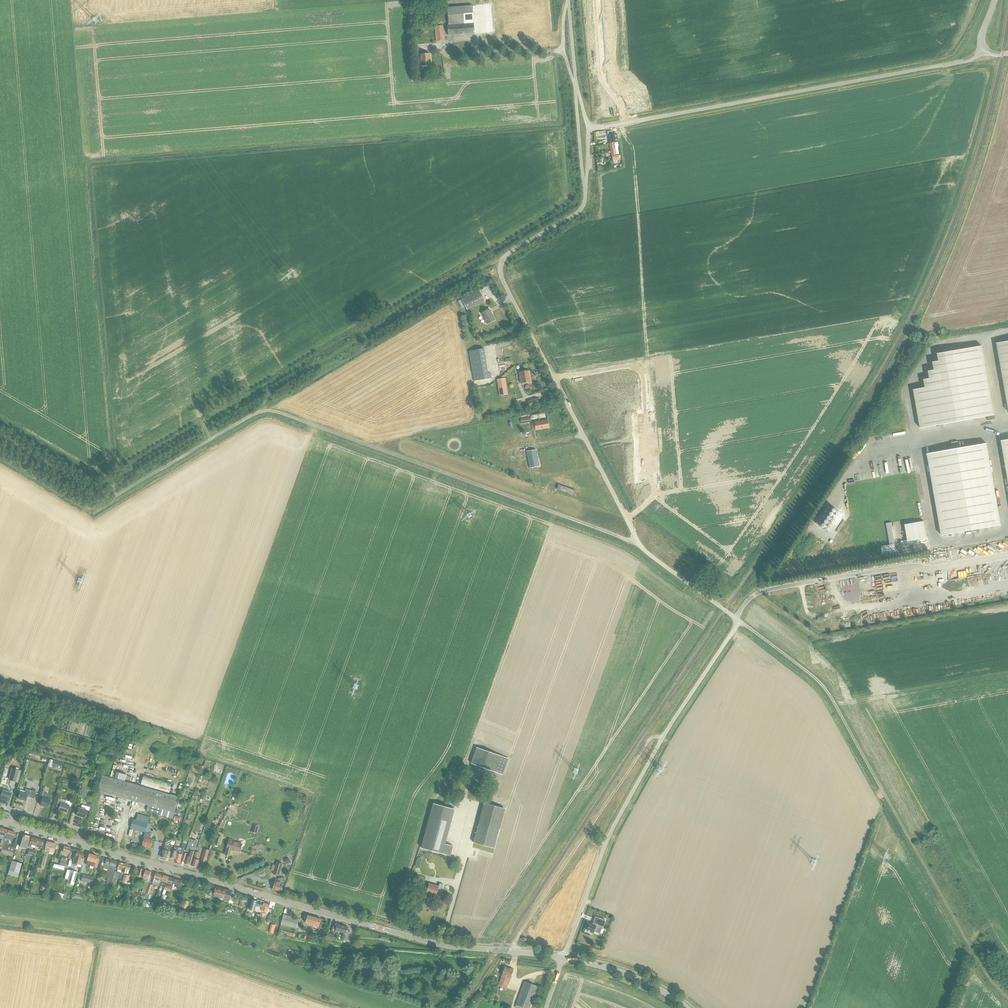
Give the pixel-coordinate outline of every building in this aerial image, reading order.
[(447,8),(449,25),(447,25),(448,35),(475,33),(474,23),(472,6),(447,8)] [(435,26),(436,36),(436,41),(445,41),(444,26),(435,26)] [(421,63),(421,66),(431,66),(430,54),(421,54),(421,59),(417,60),(417,63),(421,63)] [(615,142),(609,143),(611,155),(619,154),(618,147),(619,146),(618,142),(615,143),(615,142)] [(480,290),(462,299),(467,310),(485,300),(480,290)] [(482,313),(488,324),(495,320),(490,309),(482,313)] [(1007,406),(1007,341),(997,343),(1007,406)] [(921,428),(994,415),(983,346),(938,354),(939,361),(933,362),(935,370),(929,371),(930,379),(924,380),(926,388),(914,390),(921,428)] [(469,351),(474,381),(491,378),(490,373),(488,373),(484,348),(469,351)] [(520,372),(521,383),(531,382),(529,370),(520,372)] [(497,380),(500,395),(508,394),(505,378),(497,380)] [(528,401),(530,407),(539,404),(537,398),(528,401)] [(532,423),(533,430),(549,427),(548,420),(532,423)] [(928,454),(933,484),(942,535),(1001,525),(987,443),(928,454)] [(528,458),(530,468),(539,466),(536,449),(527,451),(526,446),(507,450),(509,462),(528,458)] [(575,491),(558,485),(556,489),(573,496),(575,491)] [(927,538),(927,536),(924,521),(905,525),(908,541),(927,538)] [(891,543),(897,542),(893,522),(887,523),(891,543)] [(471,763),(503,774),(508,758),(493,753),(477,747),(471,763)] [(16,781),(18,771),(12,769),(10,779),(16,781)] [(127,775),(117,772),(115,778),(125,781),(127,775)] [(102,775),(98,791),(123,798),(148,805),(175,813),(179,797),(102,775)] [(144,775),(141,785),(169,793),(172,783),(144,775)] [(0,798),(0,803),(2,804),(3,803),(6,804),(6,802),(8,802),(11,793),(7,791),(8,787),(4,785),(2,790),(0,798)] [(40,805),(48,808),(50,800),(46,799),(48,794),(44,793),(45,788),(42,787),(40,795),(43,796),(40,805)] [(34,799),(36,792),(26,789),(24,794),(20,792),(18,799),(25,801),(27,796),(34,799)] [(69,805),(71,806),(72,802),(66,800),(65,804),(60,803),(61,801),(61,799),(55,797),(53,806),(59,807),(58,810),(67,813),(69,805)] [(427,828),(422,848),(451,855),(453,846),(445,844),(452,820),(455,809),(434,803),(430,815),(427,828)] [(474,842),(495,848),(505,809),(484,804),(474,842)] [(81,807),(75,805),(73,813),(76,814),(76,815),(85,818),(87,810),(89,811),(90,807),(82,805),(81,807)] [(148,805),(147,811),(173,819),(175,813),(148,805)] [(131,828),(145,832),(148,823),(150,817),(138,814),(136,820),(134,819),(131,828)] [(148,823),(145,832),(146,832),(144,838),(145,838),(143,845),(151,848),(153,840),(149,839),(150,833),(149,833),(152,825),(148,823)] [(1,852),(4,853),(4,854),(12,857),(13,852),(14,852),(15,848),(8,846),(8,845),(9,840),(12,841),(15,832),(8,830),(7,835),(6,834),(3,846),(2,849),(1,852)] [(29,841),(30,837),(23,835),(20,847),(27,849),(29,841)] [(31,845),(36,846),(38,839),(32,837),(31,841),(30,841),(29,846),(31,847),(31,845)] [(159,856),(161,856),(161,857),(167,858),(169,851),(170,851),(172,845),(171,844),(172,840),(167,838),(164,849),(163,849),(163,852),(161,851),(159,856)] [(38,839),(36,846),(35,850),(37,850),(37,848),(38,849),(39,847),(42,848),(44,841),(38,839)] [(225,854),(230,856),(231,849),(240,852),(243,844),(234,842),(234,840),(230,839),(225,854)] [(44,850),(45,850),(49,852),(50,847),(55,849),(56,844),(47,841),(45,846),(46,846),(44,850)] [(187,856),(185,864),(190,865),(194,855),(196,847),(197,843),(191,841),(189,846),(188,846),(186,851),(191,853),(190,857),(187,856)] [(184,852),(187,844),(183,842),(181,850),(179,849),(179,847),(175,846),(174,850),(171,858),(172,858),(172,857),(176,858),(175,861),(180,862),(182,855),(183,855),(183,854),(184,852)] [(69,853),(71,848),(64,846),(62,851),(61,851),(60,854),(68,856),(69,853)] [(205,848),(204,853),(201,860),(206,862),(209,850),(205,848)] [(73,863),(77,864),(77,866),(80,867),(81,867),(81,865),(82,865),(84,859),(81,858),(83,852),(77,850),(73,863)] [(86,863),(86,864),(89,865),(97,868),(99,859),(96,858),(97,856),(89,854),(86,863)] [(60,865),(65,867),(67,861),(67,858),(62,857),(61,860),(60,860),(59,862),(60,862),(60,865)] [(104,866),(103,868),(108,870),(107,873),(109,874),(107,880),(106,884),(110,885),(111,885),(113,880),(115,872),(114,872),(117,861),(111,859),(110,860),(106,859),(104,866)] [(8,874),(17,877),(21,863),(12,861),(8,874)] [(115,872),(113,880),(116,881),(117,877),(120,878),(121,875),(122,872),(122,870),(124,863),(119,862),(117,869),(118,869),(117,871),(115,871),(115,872)] [(274,874),(279,875),(283,864),(277,862),(276,865),(274,871),(274,874)] [(118,885),(117,890),(119,891),(120,885),(123,886),(125,881),(126,882),(126,880),(128,880),(130,876),(127,875),(125,875),(127,870),(129,870),(130,865),(124,863),(122,870),(122,872),(123,872),(123,874),(122,874),(122,875),(121,875),(120,878),(120,880),(118,885)] [(142,891),(143,892),(142,895),(145,896),(149,882),(148,882),(151,872),(146,870),(145,871),(143,871),(144,869),(140,868),(138,876),(143,877),(142,881),(145,882),(142,891)] [(67,883),(73,885),(77,872),(70,870),(68,878),(67,883)] [(161,881),(162,881),(164,875),(156,873),(153,884),(160,886),(161,881)] [(81,881),(89,883),(88,887),(92,888),(95,878),(82,875),(81,881)] [(165,886),(164,889),(161,898),(166,900),(167,896),(165,895),(166,890),(171,891),(174,884),(177,885),(177,886),(177,887),(177,889),(180,890),(182,889),(183,886),(182,885),(181,884),(182,881),(173,878),(169,877),(167,883),(165,886)] [(276,879),(273,889),(280,891),(282,886),(283,883),(285,883),(286,880),(285,878),(282,877),(281,878),(279,878),(279,880),(276,879)] [(427,892),(437,895),(437,892),(441,893),(443,884),(440,883),(439,886),(429,884),(427,892)] [(213,895),(214,895),(223,898),(223,900),(229,902),(232,894),(226,892),(216,889),(214,893),(212,891),(210,890),(208,891),(207,894),(208,896),(211,896),(213,895)] [(261,912),(261,910),(263,903),(252,900),(250,909),(261,912)] [(261,912),(261,913),(260,916),(262,916),(264,911),(267,912),(270,904),(263,903),(261,910),(261,912)] [(306,923),(319,927),(321,919),(308,915),(306,923)] [(281,924),(296,928),(298,920),(283,916),(281,924)] [(587,930),(593,932),(594,931),(600,933),(603,926),(605,922),(604,921),(605,919),(595,916),(592,925),(589,924),(587,930)] [(336,930),(347,933),(348,927),(338,924),(337,927),(334,926),(332,932),(336,933),(336,930)] [(327,933),(325,939),(333,941),(335,935),(327,933)] [(508,977),(511,978),(514,969),(505,967),(502,975),(502,976),(499,986),(506,988),(507,984),(506,984),(508,977)] [(516,1005),(525,1007),(530,1007),(538,986),(525,981),(516,1005)]
